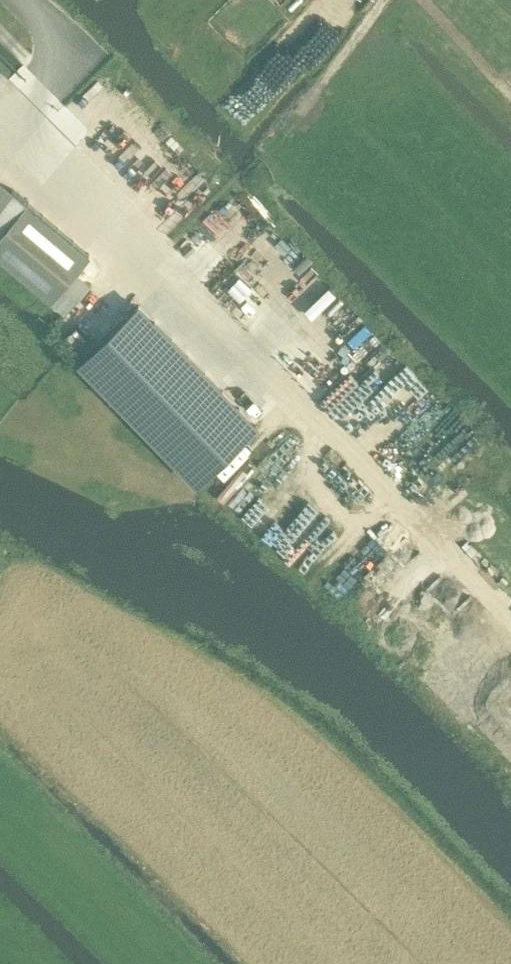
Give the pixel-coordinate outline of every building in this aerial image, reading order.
[(50,301),(90,255),(0,178),(0,259),(50,301)] [(140,303),(78,363),(198,485),(259,424),(140,303)]
